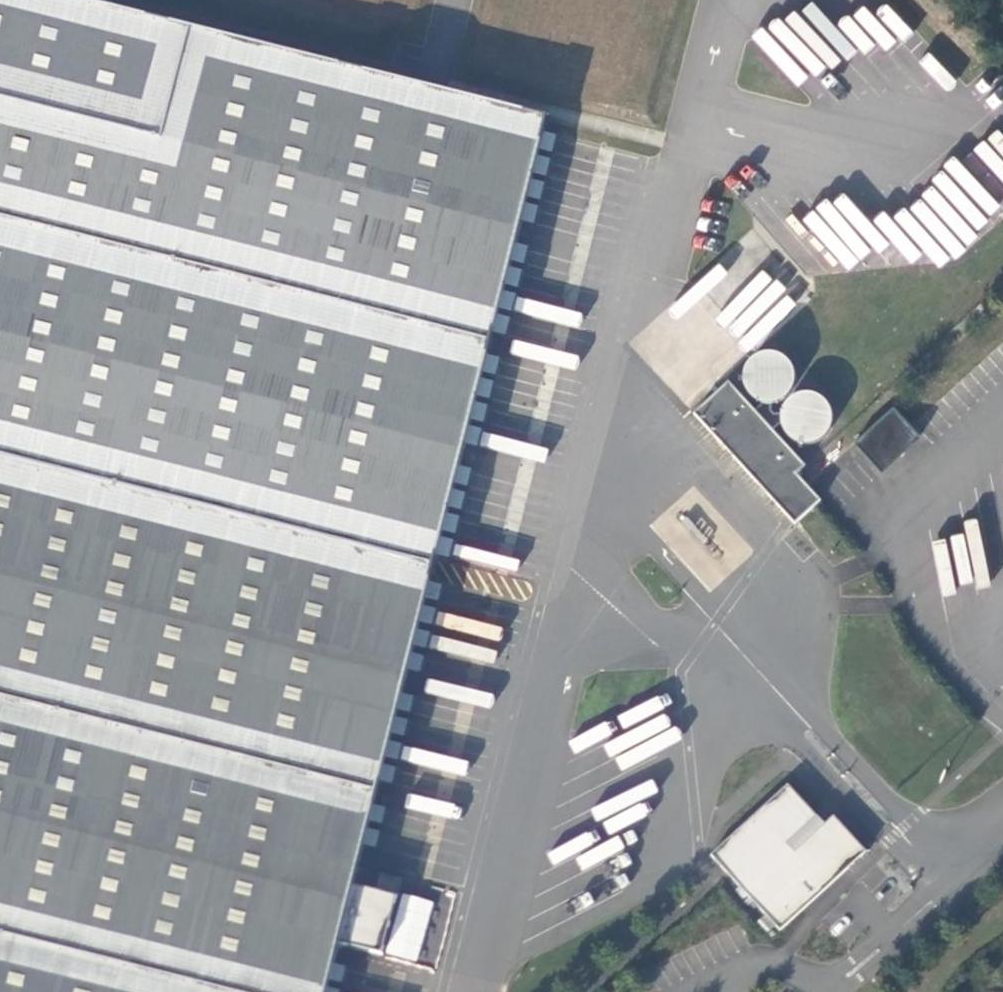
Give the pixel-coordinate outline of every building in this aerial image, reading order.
[(338,945),(382,956),(397,897),(353,886),(544,132),(547,121),(430,91),(68,0),(0,0),(0,991),(326,991),(338,945)] [(767,354),(764,354),(761,356),(758,357),(752,360),(748,365),(747,368),(745,371),(744,377),(744,380),(745,386),(746,390),(747,393),(749,395),(754,400),(757,402),(761,403),(771,405),(775,404),(778,404),(781,402),(784,401),(786,398),(791,394),(792,391),(794,388),(795,382),(795,378),(795,375),(793,369),(790,364),(782,357),(780,356),(773,354),(767,354)] [(729,383),(694,415),(794,524),(820,501),(805,484),(796,475),(805,466),(773,432),(779,426),(782,426),(782,414),(775,414),(766,423),(761,418),(771,409),(771,405),(761,403),(760,405),(754,411),(729,383)] [(829,434),(830,431),(832,428),(833,422),(833,419),(832,415),(830,409),(829,406),(827,404),(822,399),(820,397),(817,396),(810,394),(807,394),(801,395),(798,396),(795,397),(792,399),(789,401),(787,403),(784,408),(783,412),(782,414),(782,426),(783,431),(787,436),(789,439),(791,440),(794,442),(797,444),(804,445),(810,445),(813,445),(816,444),(819,442),(822,441),(827,436),(829,434)] [(880,472),(920,436),(893,407),(853,443),(880,472)] [(817,818),(788,785),(710,855),(765,915),(775,927),(779,931),(866,853),(834,817),(824,825),(794,853),(788,846),(817,818)] [(824,825),(817,818),(788,846),(794,853),(824,825)] [(775,927),(765,915),(757,923),(767,933),(775,927)]
